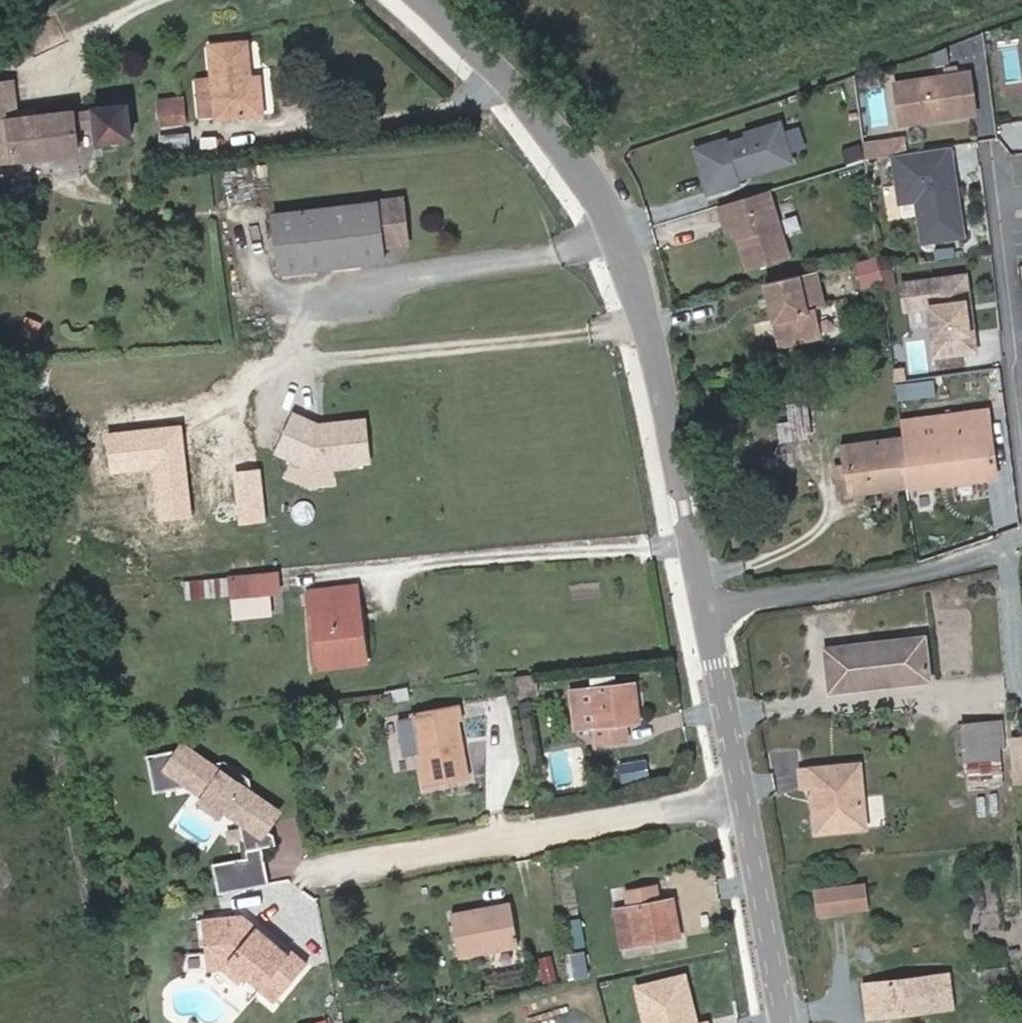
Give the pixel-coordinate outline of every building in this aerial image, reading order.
[(190,77),(190,81),(206,80),(207,96),(207,98),(250,93),(250,85),(248,70),(248,60),(238,60),(235,26),(230,26),(229,26),(228,26),(202,28),(204,62),(200,62),(189,62),(189,63),(190,77)] [(971,62),(897,74),(904,114),(978,101),(971,62)] [(0,66),(0,145),(70,138),(65,98),(9,103),(5,65),(0,66)] [(206,80),(190,81),(192,99),(207,98),(207,96),(206,80)] [(152,103),(172,101),(171,86),(151,88),(151,90),(152,103)] [(117,91),(85,95),(89,128),(122,124),(117,91)] [(860,128),(862,146),(894,142),(904,141),(902,123),(860,128)] [(694,148),(706,193),(738,185),(737,180),(792,166),(781,125),(746,134),(747,139),(728,144),(726,140),(694,148)] [(950,135),(925,138),(928,165),(949,163),(950,175),(955,174),(950,135)] [(904,141),(894,142),(900,189),(916,187),(921,229),(961,224),(955,174),(950,175),(949,163),(928,165),(925,138),(904,141)] [(374,192),(269,202),(276,261),(381,250),(380,237),(404,234),(399,189),(374,192)] [(766,193),(715,206),(722,233),(734,240),(743,271),(784,260),(766,193)] [(892,253),(874,255),(874,261),(876,275),(894,273),(892,253)] [(874,261),(853,265),(858,289),(877,285),(876,275),(874,261)] [(968,288),(965,262),(901,269),(904,296),(914,295),(926,294),(928,307),(932,343),(974,339),(970,300),(966,300),(965,293),(968,288)] [(803,275),(755,285),(767,348),(808,339),(803,312),(811,310),(803,275)] [(928,307),(926,294),(914,295),(915,308),(928,307)] [(927,308),(912,309),(913,336),(912,336),(913,362),(929,361),(927,308)] [(925,383),(924,365),(902,367),(904,385),(925,383)] [(794,407),(792,393),(762,399),(763,404),(778,402),(781,415),(769,417),(771,432),(798,428),(794,407)] [(891,418),(896,470),(988,458),(981,394),(889,405),(891,418)] [(285,465),(371,459),(368,412),(281,418),(285,465)] [(839,477),(896,470),(891,418),(831,425),(839,477)] [(276,564),(244,567),(244,571),(246,589),(277,586),(276,564)] [(351,579),(309,583),(309,590),(316,661),(359,656),(360,656),(351,579)] [(916,625),(818,632),(822,675),(861,672),(860,665),(898,663),(899,670),(919,668),(916,625)] [(638,677),(628,678),(631,716),(642,715),(638,677)] [(618,717),(631,716),(628,678),(587,682),(592,738),(619,736),(618,717)] [(400,694),(413,772),(459,765),(449,705),(454,704),(452,685),(400,694)] [(984,744),(981,711),(956,713),(959,745),(984,744)] [(1004,731),(1006,760),(1021,758),(1021,729),(1004,731)] [(231,804),(236,836),(253,834),(267,832),(262,790),(245,778),(244,764),(219,747),(204,748),(183,731),(142,737),(147,775),(184,770),(199,781),(199,788),(207,793),(215,793),(231,804)] [(841,742),(782,746),(785,776),(795,775),(799,820),(847,816),(841,742)] [(1006,760),(1008,773),(1021,772),(1021,758),(1006,760)] [(229,844),(233,876),(258,872),(253,834),(236,836),(237,843),(229,844)] [(233,876),(229,844),(203,847),(206,880),(233,876)] [(859,868),(842,870),(845,898),(862,896),(859,868)] [(842,870),(805,873),(807,902),(845,898),(842,870)] [(667,936),(659,898),(647,901),(643,886),(617,890),(627,943),(667,936)] [(439,898),(445,940),(511,931),(505,896),(473,900),(472,893),(439,898)] [(191,909),(196,943),(202,943),(212,942),(229,958),(234,963),(248,975),(252,970),(256,974),(253,979),(264,989),(297,950),(282,937),(279,943),(246,915),(242,918),(232,909),(235,905),(233,904),(191,909)] [(227,970),(234,963),(229,958),(212,942),(202,943),(196,943),(198,958),(213,957),(227,970)] [(1008,956),(982,958),(982,976),(1010,972),(1008,956)] [(865,1008),(926,1002),(953,999),(948,964),(862,973),(865,1008)] [(675,969),(629,980),(639,1022),(699,1022),(697,1016),(687,1019),(675,969)]
